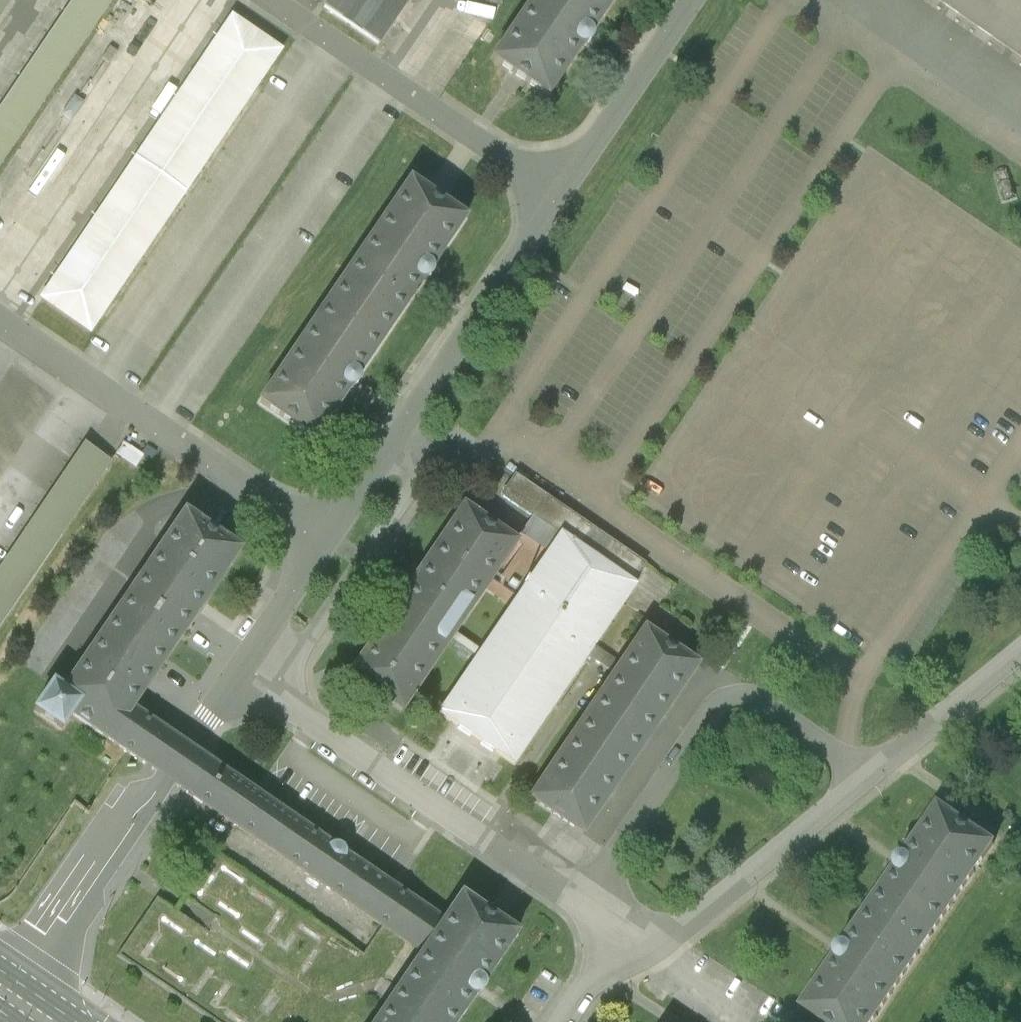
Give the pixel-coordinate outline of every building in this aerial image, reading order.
[(113,0),(69,0),(0,105),(0,172),(113,0)] [(13,0),(0,0),(0,20),(13,0)] [(323,8),(378,44),(408,0),(328,0),(323,8)] [(492,64),(551,103),(620,0),(535,0),(492,64)] [(231,14),(36,300),(92,338),(287,52),(231,14)] [(410,180),(258,406),(316,445),(468,219),(410,180)] [(0,567),(0,629),(114,461),(85,442),(0,567)] [(468,504),(350,680),(406,717),(524,541),(468,504)] [(67,690),(53,683),(30,713),(70,743),(84,726),(163,780),(421,957),(377,1021),(463,1021),(520,934),(462,899),(452,912),(190,740),(142,709),(244,546),(183,506),(67,690)] [(560,533),(438,713),(515,765),(637,585),(560,533)] [(649,625),(527,800),(584,839),(705,664),(649,625)] [(804,1013),(818,1021),(889,1021),(1009,844),(946,802),(804,1013)]
